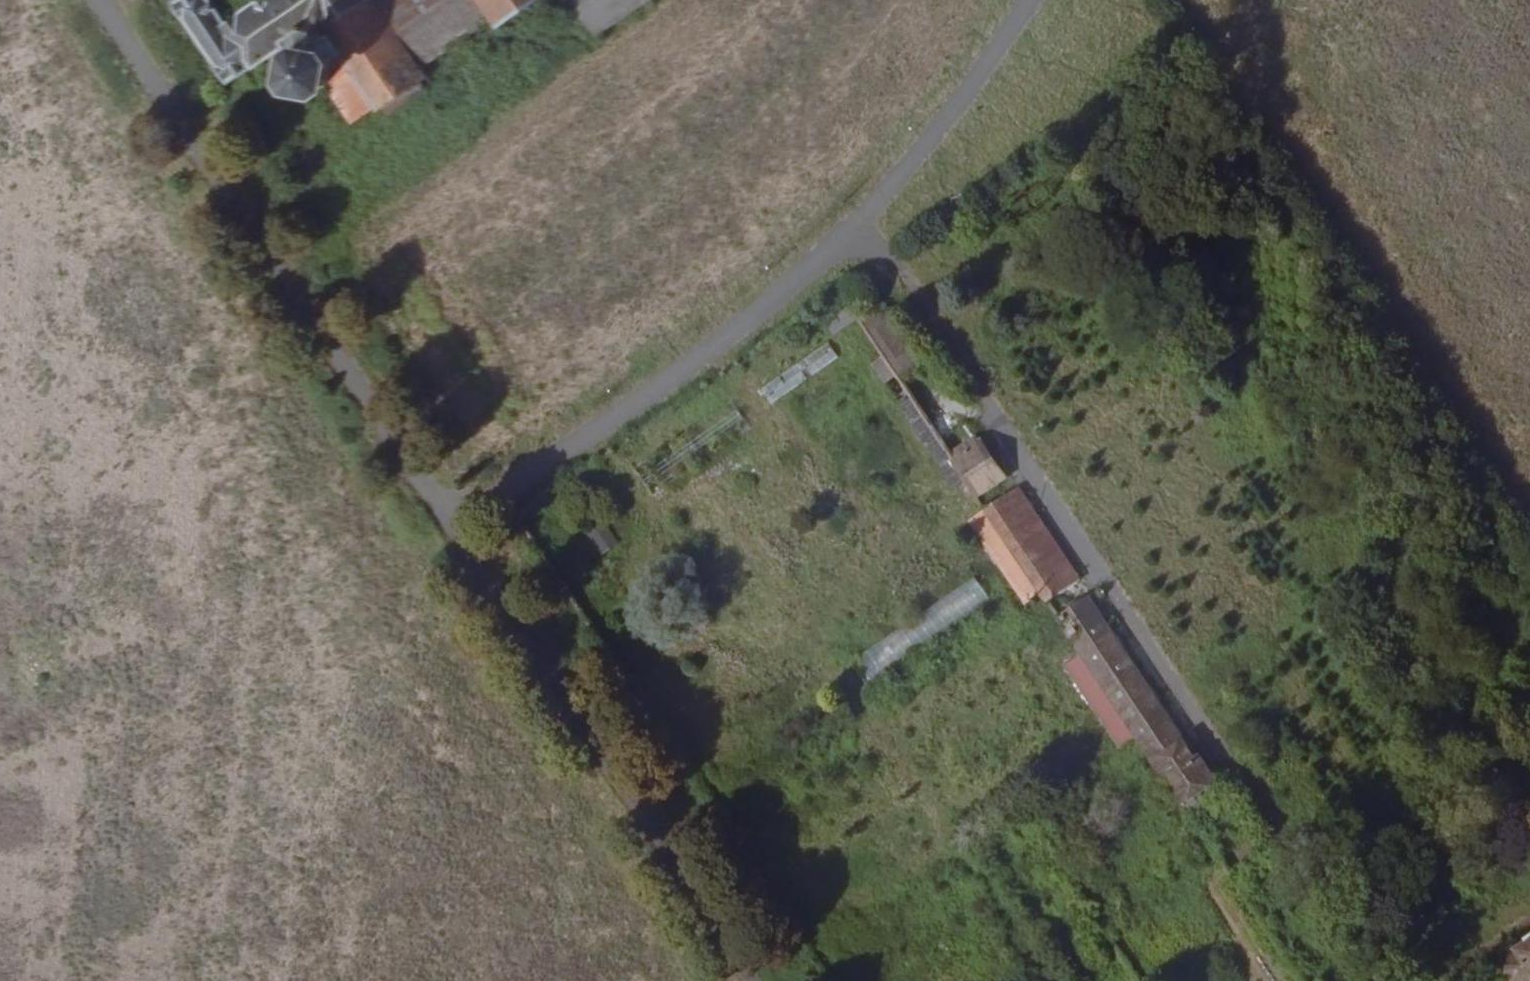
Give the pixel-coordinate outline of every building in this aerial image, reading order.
[(176,5),(228,85),(288,43),(295,84),(318,87),(340,49),(384,111),(420,82),(366,2),(365,0),(258,0),(222,23),(206,0),(181,0),(176,5)] [(488,0),(369,0),(366,2),(420,82),(505,27),(488,0)] [(505,27),(544,0),(488,0),(505,27)] [(606,27),(644,0),(587,0),(606,27)] [(318,87),(350,135),(384,111),(340,49),(318,87)] [(917,361),(879,303),(861,318),(895,372),(896,374),(917,361)] [(771,405),(838,357),(827,343),(761,390),(771,405)] [(934,471),(949,463),(912,390),(897,397),(934,471)] [(1007,465),(983,427),(950,451),(972,486),(1007,465)] [(1024,488),(986,511),(1067,627),(1102,608),(1024,488)] [(584,535),(599,555),(617,542),(602,522),(584,535)] [(864,682),(991,603),(976,579),(849,658),(864,682)] [(1082,652),(1083,653),(1180,801),(1218,778),(1199,749),(1189,749),(1113,637),(1082,652)] [(1513,963),(1507,980),(1529,980),(1529,953),(1513,963)]
